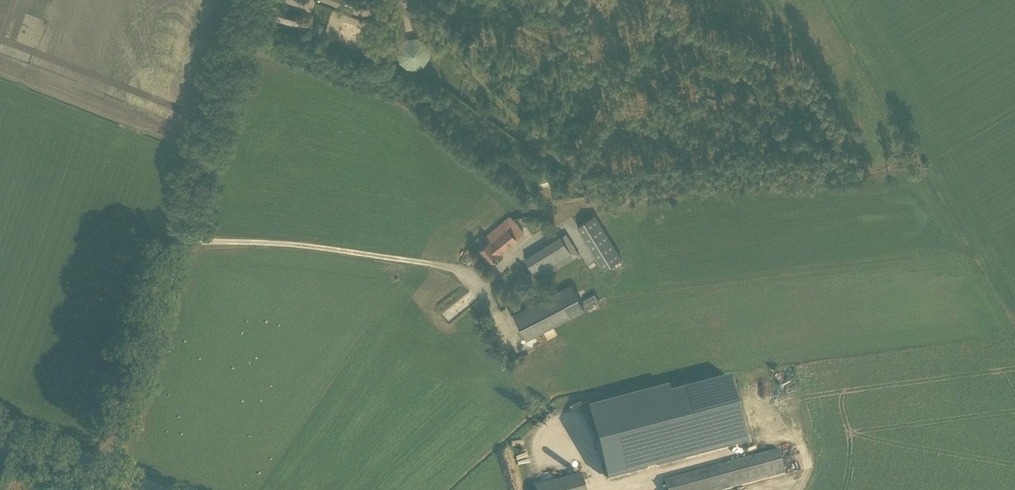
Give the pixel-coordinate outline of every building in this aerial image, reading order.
[(308,17),(286,10),(277,7),(275,13),(273,12),(272,16),(305,26),(308,17)] [(424,40),(415,37),(406,38),(400,44),(397,53),(400,62),(406,68),(416,69),(424,65),(429,58),(429,48),(424,40)] [(531,172),(531,185),(547,185),(547,172),(531,172)] [(595,216),(578,227),(604,269),(621,259),(595,216)] [(516,224),(512,220),(505,225),(503,222),(485,237),(488,241),(478,249),(489,262),(517,239),(516,238),(523,233),(516,224)] [(561,237),(533,253),(525,258),(534,275),(571,252),(561,237)] [(526,340),(570,317),(570,318),(585,310),(571,284),(557,291),(522,310),(519,304),(512,307),(515,313),(513,314),(526,340)] [(608,482),(748,444),(731,379),(670,395),(669,390),(589,411),(608,482)] [(785,474),(779,450),(665,481),(668,489),(727,489),(785,474)] [(582,475),(536,487),(536,489),(586,489),(582,475)]
